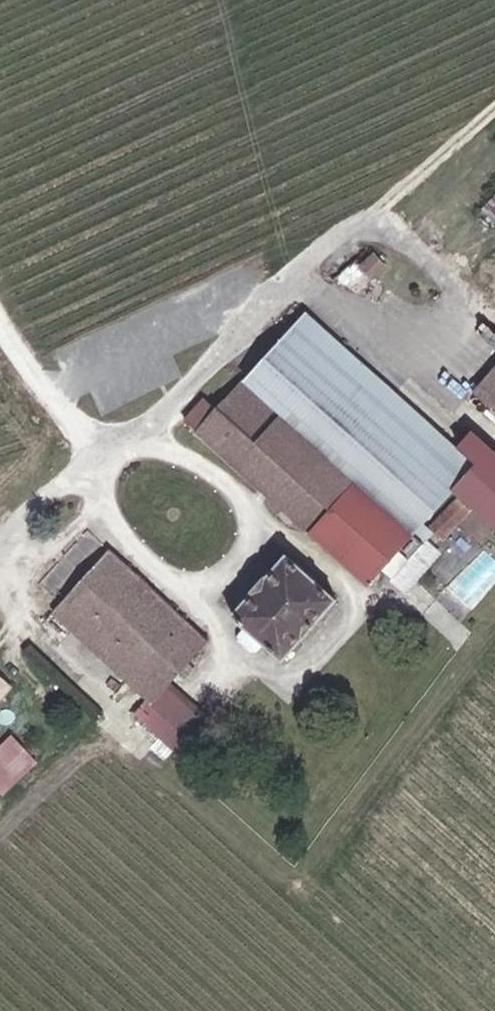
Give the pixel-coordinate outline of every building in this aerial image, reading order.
[(439,256),(454,270),(494,225),(494,195),(439,256)] [(371,254),(359,266),(372,279),(383,267),(371,254)] [(454,487),(473,465),(452,447),(305,321),(286,343),(454,487)] [(423,521),(454,487),(286,343),(248,386),(244,383),(213,416),(198,403),(180,422),(370,585),(386,566),(397,576),(417,552),(405,543),(423,521)] [(472,392),(494,413),(494,367),(472,392)] [(468,429),(452,447),(473,465),(489,447),(468,429)] [(461,497),(434,531),(447,542),(475,509),(461,497)] [(417,552),(434,531),(423,521),(405,543),(417,552)] [(112,675),(176,735),(189,721),(160,695),(166,688),(208,641),(107,550),(48,614),(112,675)] [(284,666),(338,603),(288,556),(231,618),(245,631),(259,644),(284,666)] [(238,641),(250,654),(259,644),(245,631),(238,641)] [(10,689),(0,680),(0,700),(10,689)] [(166,688),(160,695),(189,721),(195,713),(166,688)] [(0,748),(0,788),(1,789),(30,759),(9,739),(0,748)]
